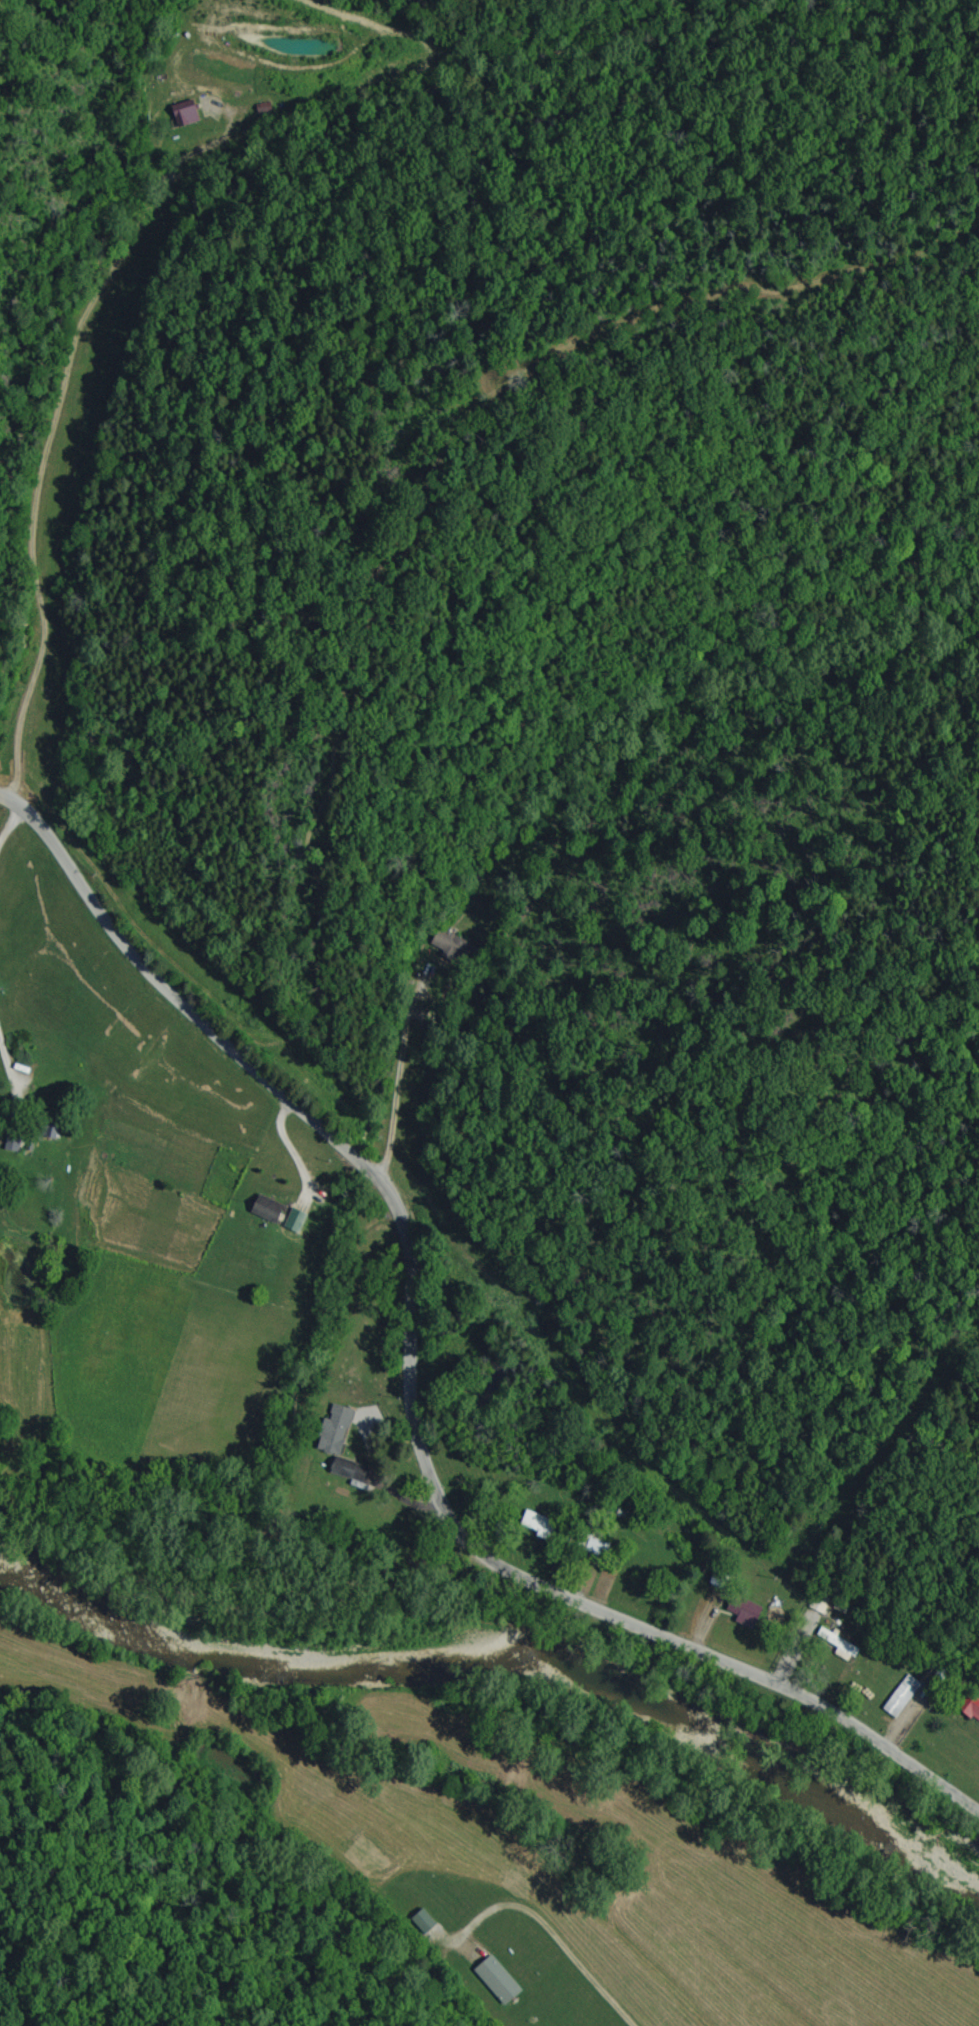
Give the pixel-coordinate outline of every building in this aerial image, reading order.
[(175,127),(199,124),(196,102),(172,105),(175,127)] [(465,943),(434,931),(429,946),(441,950),(438,957),(457,965),(465,943)] [(278,1225),(285,1206),(257,1196),(250,1215),(278,1225)] [(307,1215),(292,1209),(284,1228),(298,1235),(307,1215)] [(318,1450),(341,1456),(353,1411),(330,1405),(318,1450)] [(366,1467),(334,1459),(330,1475),(362,1483),(366,1467)] [(726,1612),(737,1616),(734,1623),(753,1630),(761,1607),(731,1597),(726,1612)] [(881,1710),(894,1719),(919,1684),(905,1674),(881,1710)] [(966,1692),(955,1708),(978,1725),(978,1701),(966,1692)] [(435,1926),(422,1909),(409,1919),(423,1936),(435,1926)] [(473,1969),(501,2008),(520,1994),(493,1955),(473,1969)]
